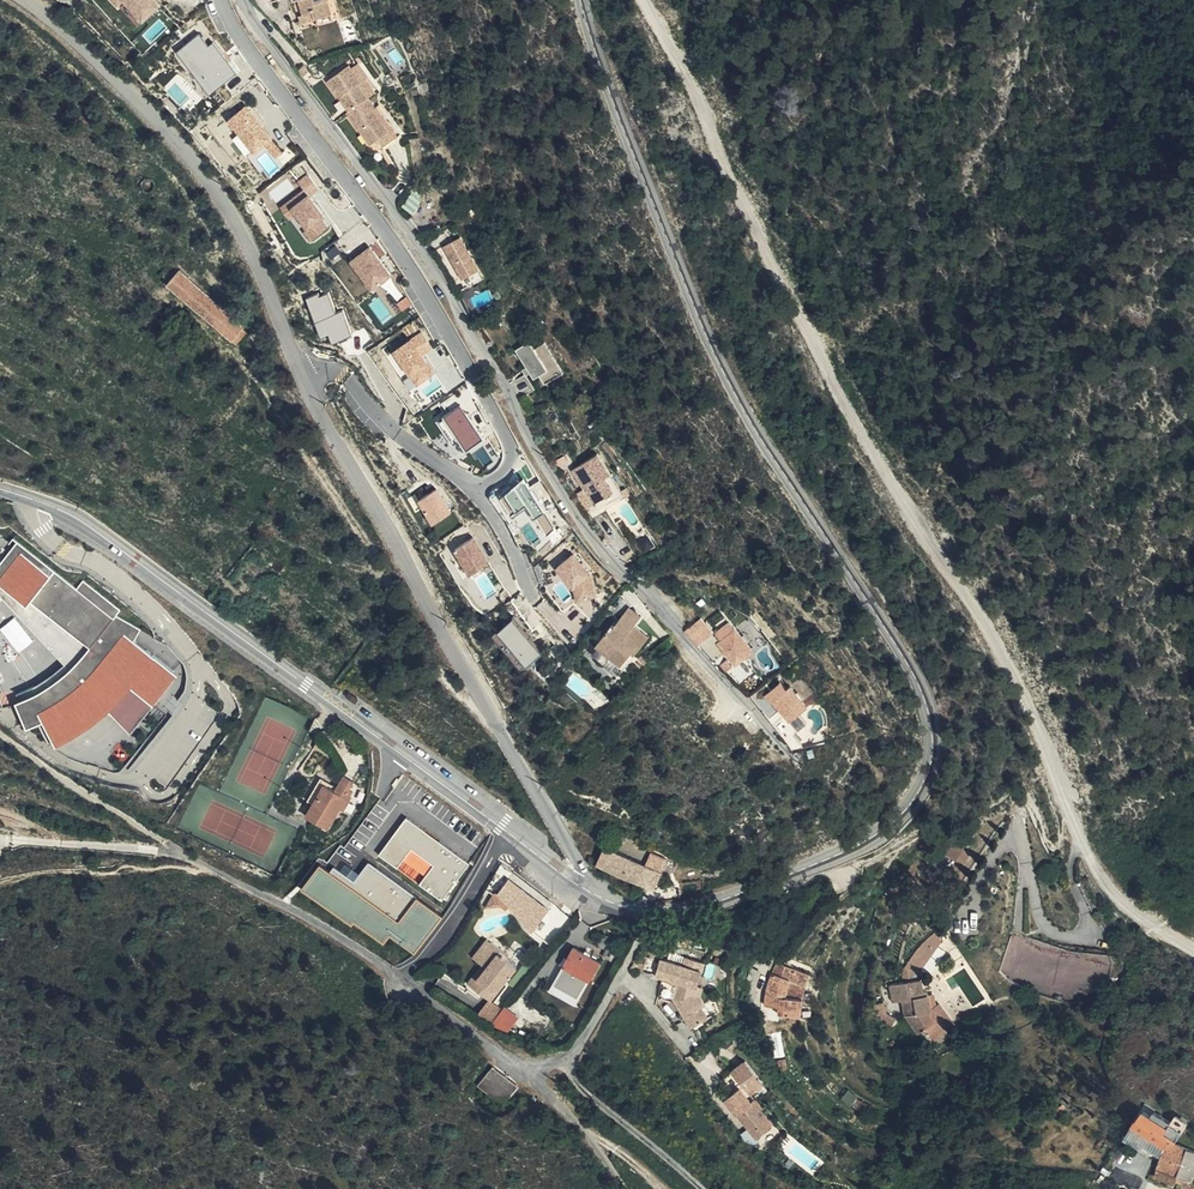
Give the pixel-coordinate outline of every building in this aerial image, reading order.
[(157,0),(128,0),(145,19),(161,5),(157,0)] [(305,14),(315,11),(317,18),(333,13),(329,0),(301,0),(305,14)] [(201,32),(179,49),(212,91),(238,71),(215,41),(211,45),(201,32)] [(297,72),(303,79),(311,69),(304,63),(297,72)] [(343,96),(340,99),(350,111),(347,113),(371,145),(378,140),(390,131),(395,138),(400,133),(380,104),(376,106),(370,97),(377,91),(357,64),(352,67),(350,64),(327,81),(335,91),(338,89),(343,96)] [(335,91),(340,99),(343,96),(338,89),(335,91)] [(274,137),(249,104),(231,117),(257,150),(274,137)] [(390,131),(378,140),(383,147),(395,138),(390,131)] [(241,133),(237,136),(247,150),(252,147),(241,133)] [(313,193),(321,187),(309,171),(299,179),(305,188),(282,204),(292,217),(299,212),(310,227),(307,229),(313,237),(330,225),(324,217),(328,215),(313,193)] [(446,243),(464,276),(481,267),(463,234),(446,243)] [(336,261),(347,251),(336,239),(325,249),(336,261)] [(393,272),(371,244),(353,258),(375,286),(393,272)] [(481,267),(464,276),(469,285),(486,276),(481,267)] [(236,344),(247,331),(244,328),(243,327),(180,270),(168,284),(236,344)] [(330,291),(321,294),(320,292),(310,295),(324,334),(332,331),(335,339),(354,332),(345,307),(337,310),(330,291)] [(408,295),(399,301),(404,308),(413,302),(408,295)] [(423,329),(396,348),(420,382),(437,370),(424,352),(435,345),(423,329)] [(516,349),(527,366),(531,372),(535,378),(540,375),(547,383),(564,372),(545,342),(536,348),(530,340),(516,349)] [(390,353),(412,386),(418,383),(395,349),(390,353)] [(485,436),(462,403),(439,418),(455,442),(462,437),(469,447),(485,436)] [(610,476),(597,454),(573,470),(595,505),(613,493),(605,480),(610,476)] [(558,526),(525,477),(501,495),(515,514),(529,505),(535,515),(537,514),(549,532),(558,526)] [(440,486),(421,497),(435,521),(454,510),(440,486)] [(587,507),(593,503),(584,488),(577,492),(587,507)] [(417,509),(424,505),(417,492),(410,495),(417,509)] [(491,560),(476,535),(457,546),(472,571),(491,560)] [(26,729),(45,722),(56,745),(92,724),(97,719),(109,709),(131,685),(155,705),(167,690),(163,686),(174,672),(133,638),(140,627),(119,615),(122,610),(83,582),(78,588),(41,557),(37,561),(19,546),(3,566),(0,564),(0,592),(21,615),(24,610),(82,656),(71,669),(79,678),(46,702),(36,685),(33,687),(29,689),(26,690),(23,692),(19,693),(22,700),(17,702),(26,729)] [(593,571),(576,550),(558,565),(575,585),(578,599),(598,595),(593,571)] [(643,615),(631,605),(622,617),(620,615),(597,643),(599,645),(594,650),(620,671),(626,665),(624,663),(635,649),(637,650),(650,635),(636,624),(643,615)] [(38,684),(36,685),(46,702),(79,678),(71,669),(82,656),(24,610),(21,615),(66,664),(65,665),(63,666),(61,667),(59,669),(57,671),(56,672),(54,673),(52,675),(48,677),(47,679),(45,680),(42,682),(41,682),(38,684)] [(544,649),(515,615),(501,627),(529,661),(544,649)] [(702,618),(689,629),(700,642),(713,631),(702,618)] [(754,649),(737,628),(720,642),(737,663),(754,649)] [(791,720),(808,706),(790,685),(786,688),(780,681),(766,694),(772,701),(773,700),(791,720)] [(155,705),(131,685),(109,709),(132,734),(155,705)] [(345,797),(350,789),(354,782),(346,777),(343,782),(339,780),(337,784),(340,786),(338,790),(337,792),(325,786),(313,806),(306,817),(328,830),(341,810),(347,799),(345,797)] [(337,792),(338,790),(321,779),(307,802),(313,806),(325,786),(337,792)] [(353,792),(350,789),(345,797),(347,799),(341,810),(344,812),(352,798),(350,797),(353,792)] [(444,899),(472,861),(408,815),(380,852),(444,899)] [(956,860),(957,859),(963,850),(963,848),(955,843),(954,844),(946,839),(939,849),(941,851),(956,860)] [(597,863),(606,867),(614,849),(605,846),(597,863)] [(624,875),(631,857),(614,849),(606,867),(624,875)] [(963,850),(957,859),(963,863),(969,854),(963,850)] [(954,862),(956,860),(941,851),(940,853),(954,862)] [(624,875),(639,881),(646,864),(631,857),(624,875)] [(322,860),(303,887),(384,944),(390,935),(417,953),(445,913),(369,860),(356,879),(335,864),(332,867),(322,860)] [(646,864),(639,881),(655,889),(663,871),(646,864)] [(487,906),(505,905),(494,892),(487,906)] [(899,977),(900,984),(920,980),(919,971),(922,970),(942,943),(936,931),(920,945),(910,959),(899,977)] [(478,961),(492,943),(487,939),(473,957),(478,961)] [(470,986),(489,1001),(517,967),(508,959),(510,956),(492,943),(478,961),(481,964),(486,967),(470,986)] [(574,947),(568,957),(563,967),(557,978),(565,983),(572,971),(589,981),(600,962),(591,956),(584,953),(574,947)] [(563,967),(568,957),(565,956),(559,965),(563,967)] [(708,1019),(702,1007),(697,1010),(694,1004),(699,987),(705,963),(686,957),(683,966),(660,959),(655,976),(663,979),(658,996),(673,1000),(691,1029),(708,1019)] [(637,959),(633,968),(641,971),(645,963),(637,959)] [(801,1017),(803,999),(798,999),(800,986),(806,987),(810,976),(777,963),(767,985),(765,1005),(779,1007),(779,1014),(801,1017)] [(467,983),(470,986),(486,967),(481,964),(467,983)] [(754,998),(760,974),(751,972),(746,980),(745,1002),(754,998)] [(925,1028),(937,1019),(932,1011),(928,995),(925,995),(924,991),(921,980),(920,980),(900,984),(889,986),(893,1003),(902,1001),(904,1016),(918,1034),(921,1032),(922,1033),(926,1030),(925,1028)] [(507,983),(494,999),(500,1003),(512,987),(507,983)] [(798,999),(803,999),(803,996),(806,987),(800,986),(798,999)] [(697,1010),(702,1007),(707,1006),(701,997),(704,988),(699,987),(694,1004),(697,1010)] [(932,1011),(937,1019),(925,1028),(926,1030),(933,1039),(953,1025),(940,1005),(935,1006),(932,994),(928,995),(932,1011)] [(476,1017),(489,1027),(501,1010),(489,1001),(476,1017)] [(890,1028),(894,1021),(886,1016),(882,1004),(873,1005),(877,1020),(890,1028)] [(514,1035),(525,1019),(509,1012),(498,1028),(514,1035)] [(787,1069),(786,1060),(778,1062),(779,1070),(787,1069)] [(764,1083),(746,1061),(733,1071),(751,1093),(764,1083)] [(514,1085),(490,1064),(473,1084),(498,1105),(514,1085)] [(751,1103),(739,1088),(726,1101),(757,1139),(771,1127),(759,1113),(763,1109),(755,1100),(751,1103)] [(1177,1127),(1183,1131),(1190,1120),(1177,1113),(1172,1122),(1154,1110),(1153,1113),(1145,1108),(1125,1138),(1149,1154),(1152,1151),(1162,1157),(1166,1145),(1177,1127)] [(1193,1180),(1193,1178),(1193,1149),(1176,1143),(1183,1131),(1177,1127),(1166,1145),(1162,1157),(1157,1168),(1177,1177),(1175,1182),(1190,1188),(1193,1180)] [(1174,1185),(1175,1182),(1177,1177),(1157,1168),(1154,1176),(1174,1185)]
